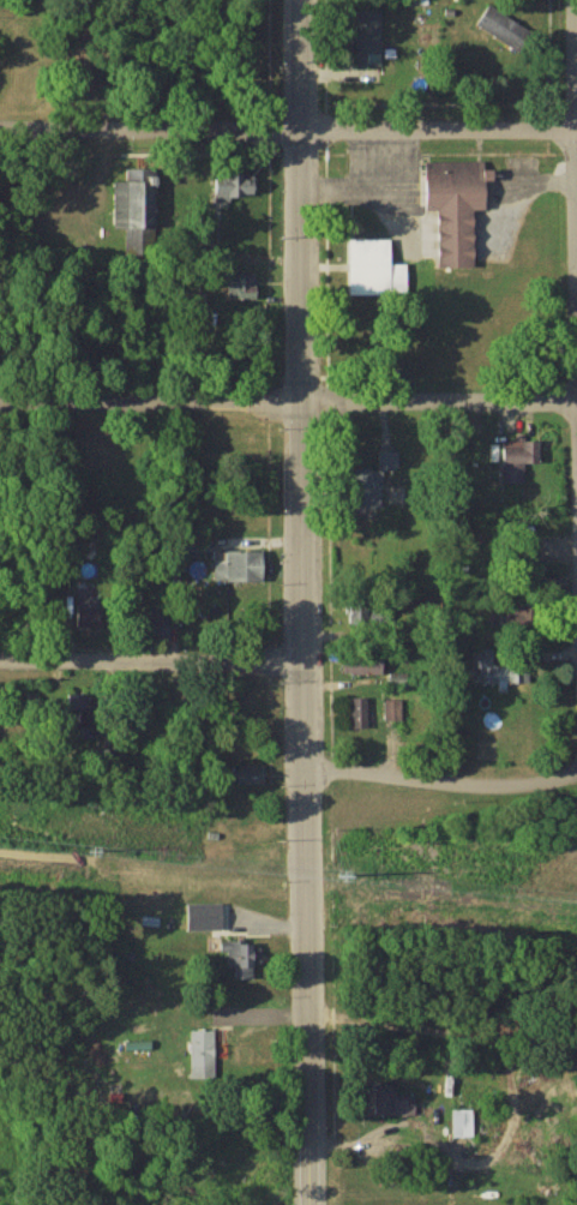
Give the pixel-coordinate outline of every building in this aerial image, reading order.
[(530,31),(492,5),(478,25),(516,50),(530,31)] [(383,10),(358,10),(358,68),(383,68),(383,10)] [(428,211),(441,211),(441,268),(477,268),(477,210),(488,210),(488,162),(428,162),(428,211)] [(258,198),(258,174),(218,174),(218,198),(258,198)] [(159,232),(157,179),(115,180),(116,229),(132,229),(132,233),(159,232)] [(352,296),(409,296),(409,264),(393,264),(393,240),(352,240),(352,296)] [(256,303),(261,275),(241,272),(236,300),(256,303)] [(505,441),(505,483),(529,483),(529,465),(543,465),(543,441),(505,441)] [(357,509),(387,509),(387,501),(412,501),(412,487),(417,487),(417,474),(405,473),(405,453),(380,452),(380,469),(357,469),(357,509)] [(216,584),(266,584),(266,552),(216,552),(216,584)] [(79,630),(119,630),(119,601),(79,601),(79,630)] [(145,612),(145,640),(172,640),(172,612),(145,612)] [(387,677),(387,653),(347,653),(347,677),(387,677)] [(521,667),(482,667),(482,686),(521,686),(521,667)] [(353,730),(371,730),(371,699),(353,699),(353,730)] [(107,759),(117,760),(117,752),(108,752),(107,759)] [(243,787),(266,787),(266,767),(243,767),(243,787)] [(226,981),(260,981),(260,944),(226,944),(226,981)] [(193,1081),(217,1081),(217,1032),(193,1032),(193,1081)] [(400,1087),(379,1087),(379,1117),(417,1117),(417,1095),(400,1095),(400,1087)] [(475,1139),(475,1111),(455,1111),(455,1139),(475,1139)]
